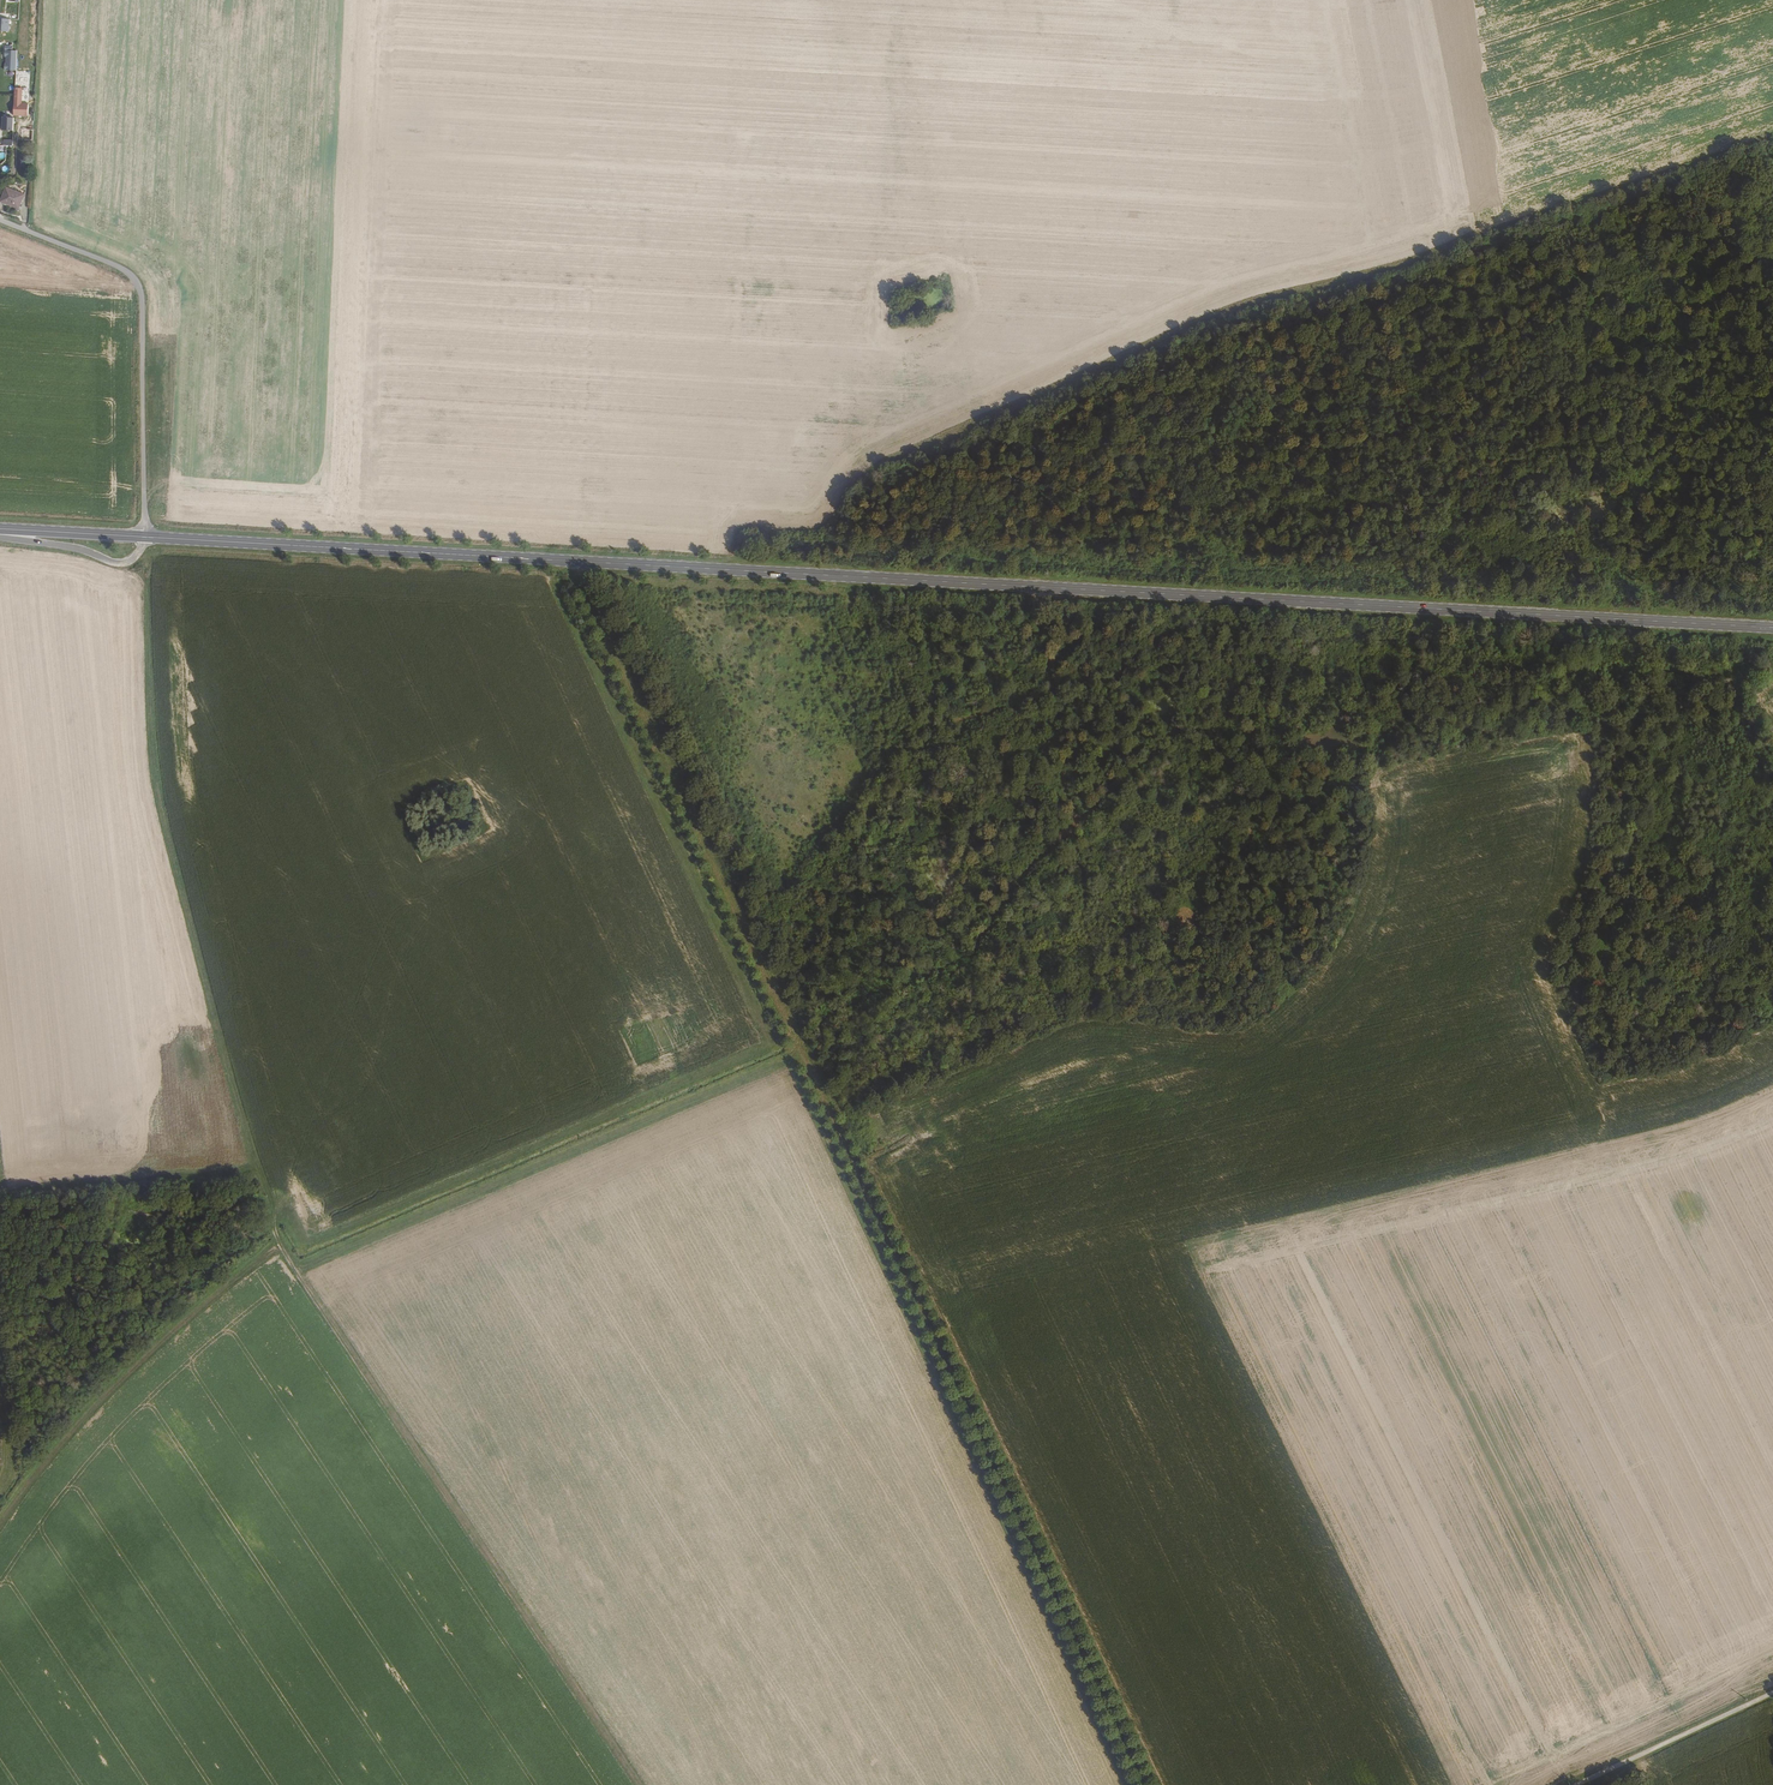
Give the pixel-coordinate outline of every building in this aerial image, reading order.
[(4,69),(16,70),(17,50),(12,50),(5,50),(4,56),(6,56),(6,63),(4,63),(4,69)] [(23,88),(15,87),(13,115),(29,116),(29,104),(22,103),(23,88)] [(3,117),(2,130),(13,130),(14,118),(3,117)] [(18,208),(24,194),(7,187),(1,201),(18,208)]
